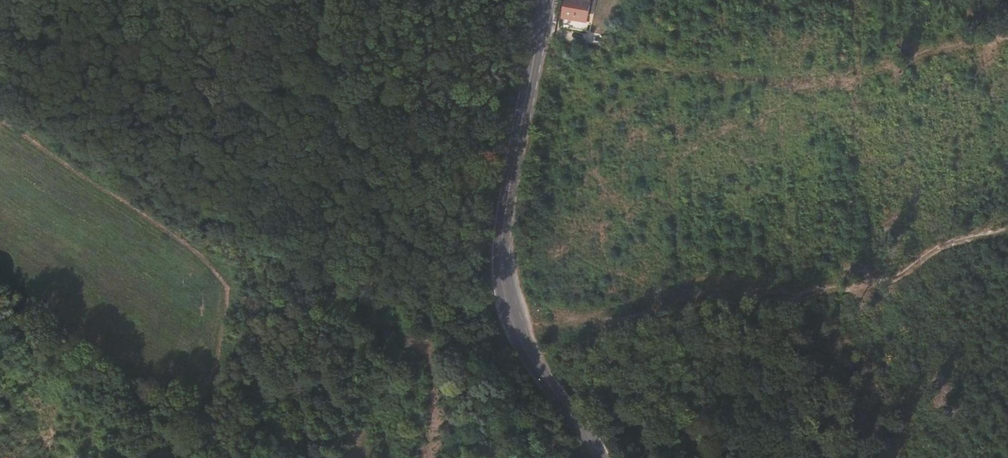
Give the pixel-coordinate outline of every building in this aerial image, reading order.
[(565,15),(588,19),(591,3),(586,2),(586,0),(568,0),(565,15)]
